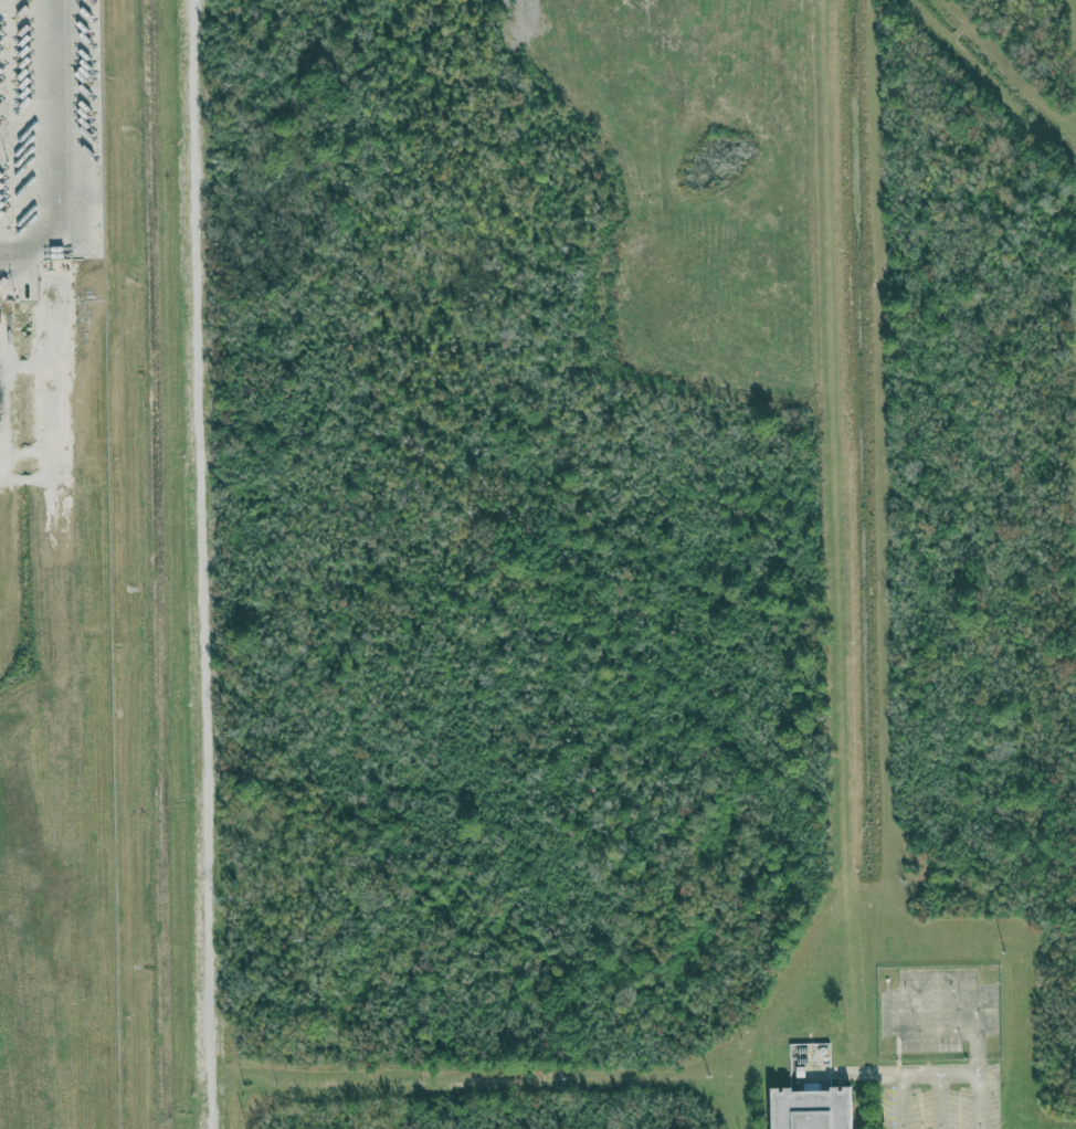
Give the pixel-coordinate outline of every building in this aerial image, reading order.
[(774,1089),(774,1128),(855,1128),(854,1088),(774,1089)]
